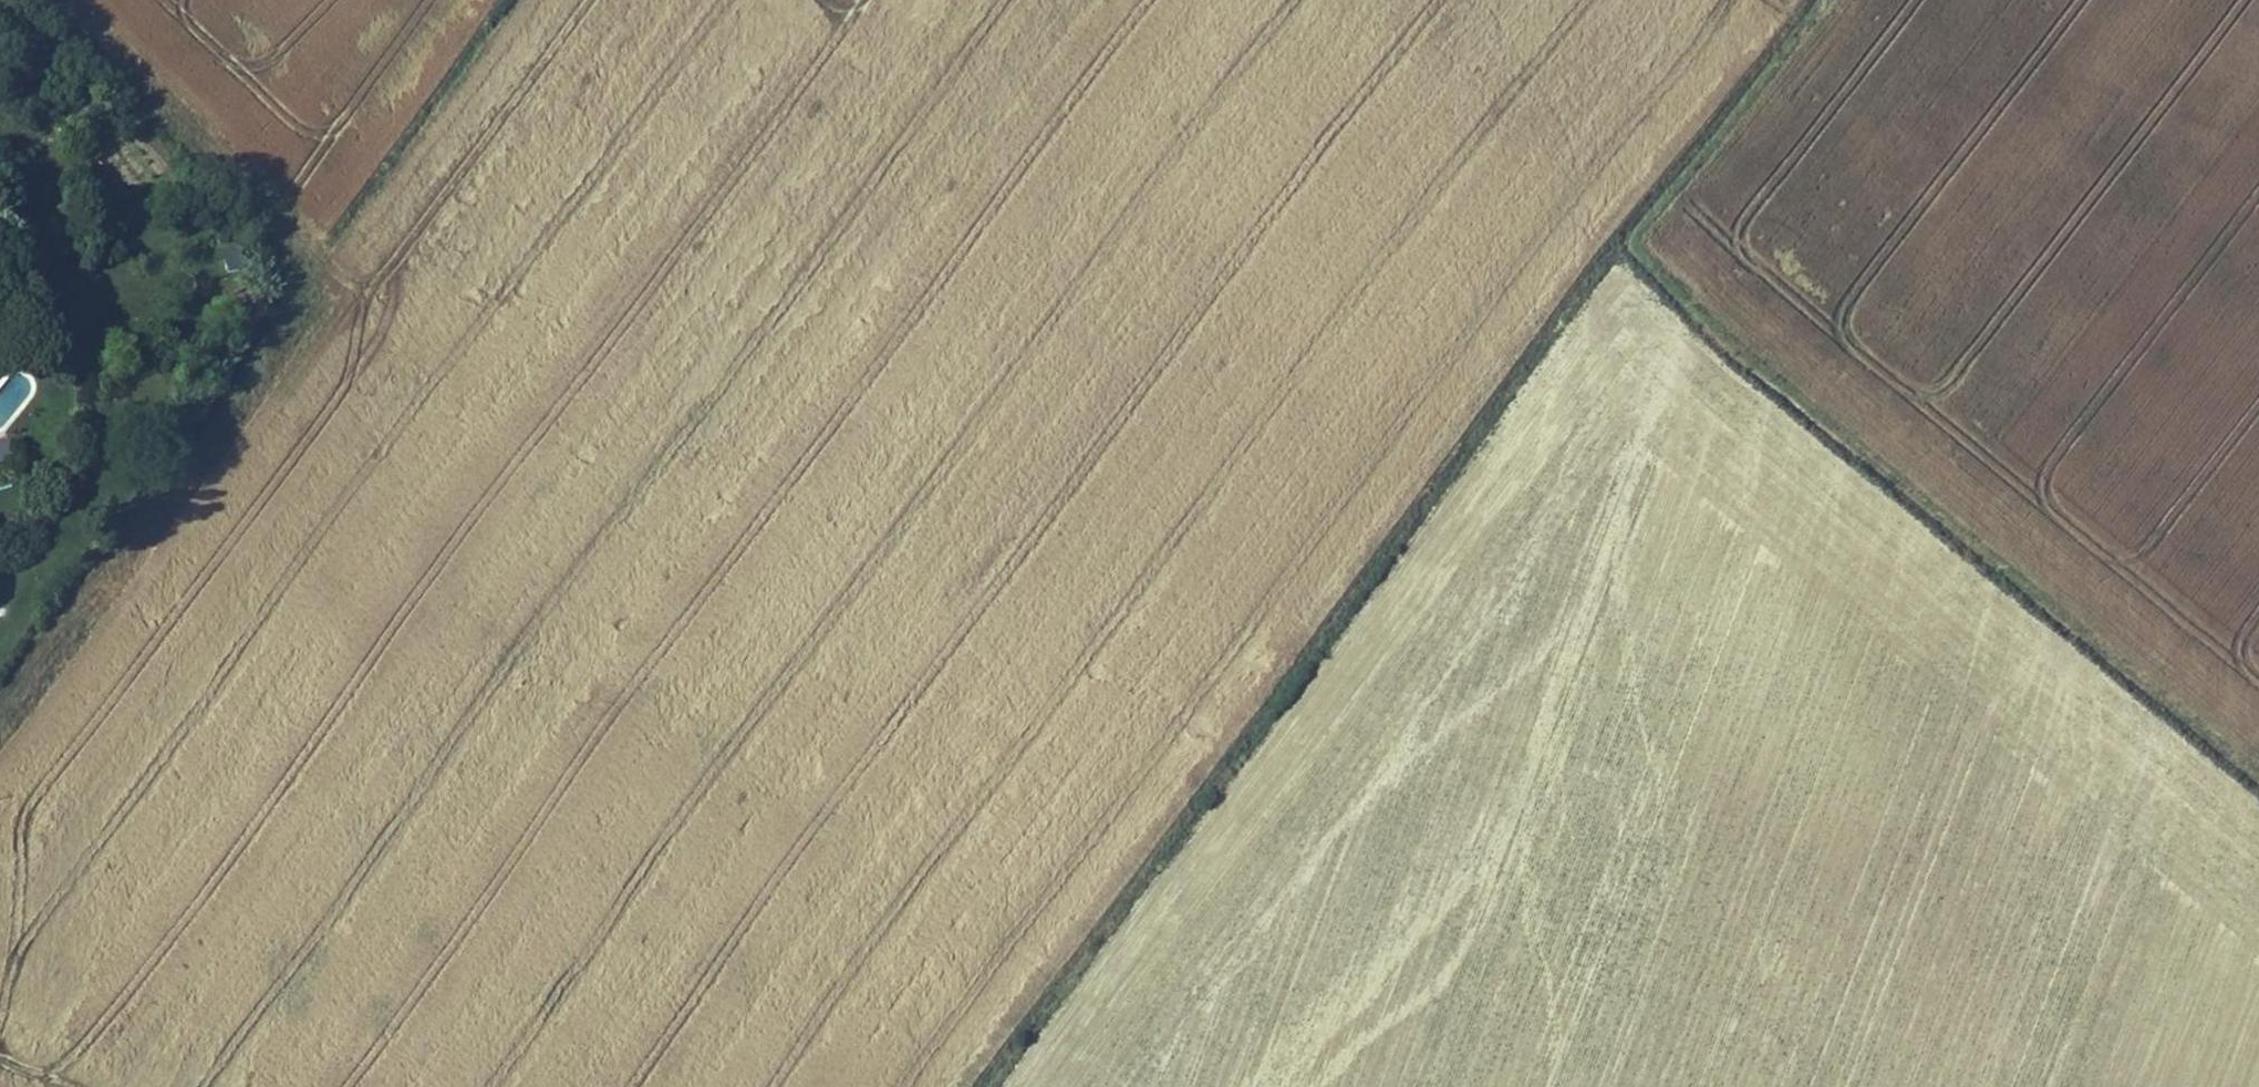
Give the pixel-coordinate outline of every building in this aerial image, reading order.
[(15,463),(15,444),(0,444),(0,463),(15,463)]
